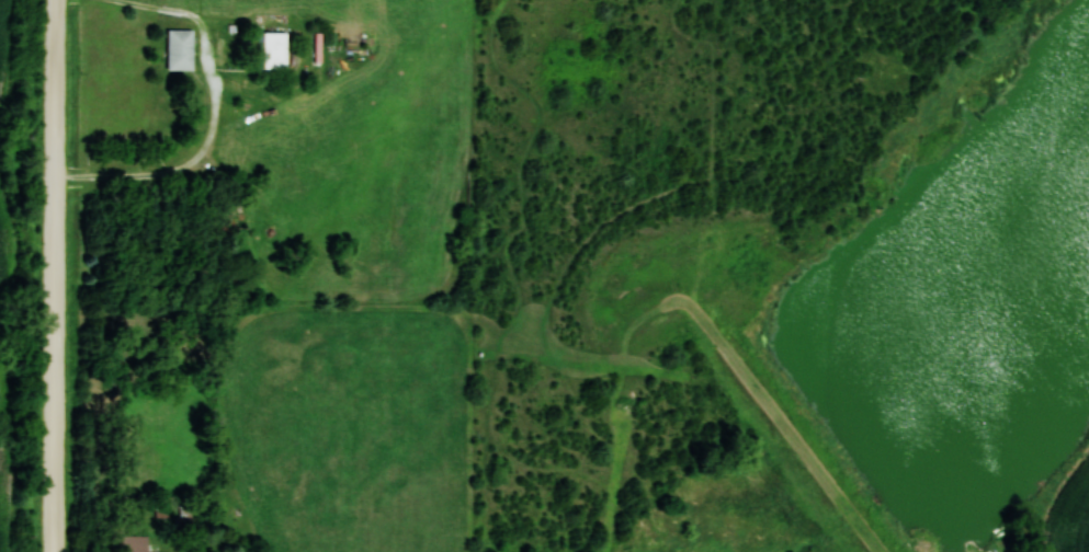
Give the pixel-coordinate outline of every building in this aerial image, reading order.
[(195,30),(168,30),(168,70),(195,70),(195,30)] [(289,31),(264,31),(264,69),(289,69),(289,31)] [(149,535),(130,535),(130,551),(149,551),(149,535)]
